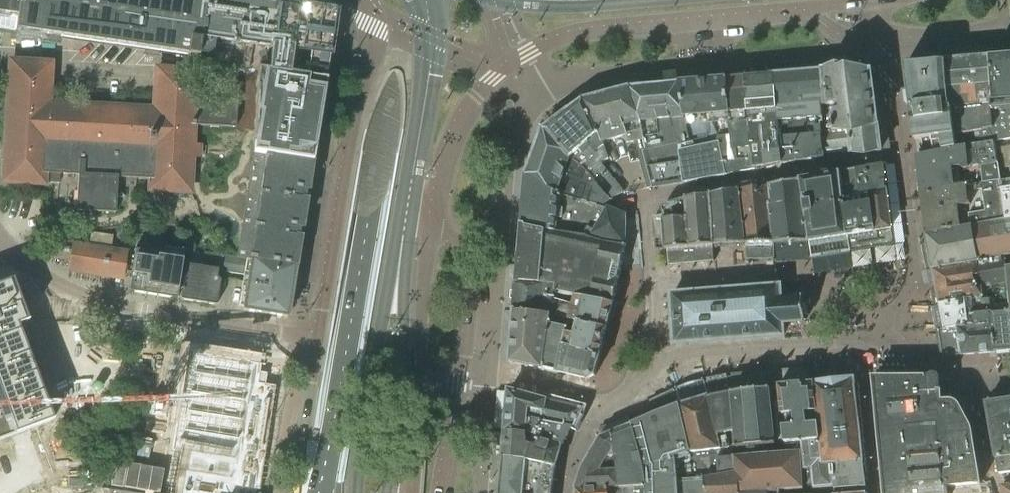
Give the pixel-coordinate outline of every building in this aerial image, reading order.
[(15,30),(20,0),(0,0),(0,28),(15,30)] [(15,32),(52,37),(198,58),(197,61),(257,70),(261,70),(254,123),(253,153),(270,156),(312,163),(326,81),(326,80),(335,14),(240,0),(20,0),(15,30),(15,32)] [(994,141),(1009,139),(1009,57),(990,58),(995,119),(991,119),(992,123),(992,125),(988,125),(994,141)] [(955,128),(992,123),(991,119),(995,119),(990,58),(947,62),(950,107),(952,107),(955,128)] [(10,80),(6,149),(4,182),(59,184),(60,175),(78,176),(76,211),(88,212),(88,216),(103,217),(104,213),(115,213),(117,178),(150,179),(150,189),(190,192),(192,158),(198,158),(199,144),(193,144),(194,125),(236,128),(236,125),(248,125),(250,92),(238,91),(238,88),(196,85),(196,71),(156,69),(154,110),(49,104),(51,63),(10,61),(9,80),(10,80)] [(922,139),(924,154),(944,150),(957,148),(955,135),(966,134),(967,146),(994,141),(988,125),(992,125),(992,123),(955,128),(952,107),(950,107),(947,62),(906,65),(915,140),(922,139)] [(853,153),(883,151),(879,126),(880,126),(873,71),(852,73),(851,69),(825,71),(828,106),(824,107),(828,153),(852,150),(853,153)] [(825,154),(828,153),(824,107),(828,106),(825,71),(823,71),(800,73),(776,75),(784,163),(806,160),(825,157),(825,154)] [(784,163),(776,75),(773,75),(773,76),(747,78),(753,138),(756,169),(784,163)] [(731,79),(728,79),(734,120),(722,121),(727,175),(756,169),(753,138),(747,78),(731,79)] [(686,142),(642,151),(651,188),(706,179),(727,175),(722,121),(734,120),(728,79),(680,83),(686,142)] [(647,188),(651,188),(642,151),(686,142),(680,83),(679,83),(679,84),(631,88),(631,87),(630,88),(644,139),(635,141),(647,188)] [(635,141),(644,139),(630,88),(584,100),(605,141),(627,135),(629,142),(635,141)] [(584,100),(544,129),(611,199),(624,191),(615,179),(614,179),(602,163),(609,158),(603,142),(605,141),(584,100)] [(527,177),(562,192),(603,207),(611,200),(611,199),(544,129),(527,177)] [(998,168),(1009,166),(1009,139),(994,141),(998,168)] [(917,156),(919,171),(953,167),(956,186),(968,184),(1000,181),(998,168),(994,141),(967,146),(957,148),(944,150),(924,154),(917,156)] [(237,257),(250,260),(295,268),(312,163),(253,153),(237,257)] [(888,189),(884,165),(841,172),(844,198),(851,252),(878,248),(871,192),(888,189)] [(998,168),(1000,181),(1002,190),(1009,189),(1009,166),(998,168)] [(953,167),(919,171),(922,195),(943,192),(942,188),(956,186),(953,167)] [(851,252),(844,198),(841,172),(800,179),(810,242),(812,258),(851,252)] [(562,192),(527,177),(523,225),(574,229),(592,237),(608,208),(603,207),(562,192)] [(800,179),(770,185),(774,243),(775,243),(810,242),(800,179)] [(1006,220),(1002,190),(1000,181),(968,184),(956,186),(942,188),(943,192),(922,195),(927,235),(1006,220)] [(746,244),(747,244),(747,260),(775,259),(775,243),(774,243),(770,185),(744,189),(746,244)] [(744,189),(713,194),(715,245),(746,244),(744,189)] [(892,229),(888,189),(871,192),(878,248),(894,246),(892,229)] [(1002,190),(1006,220),(1009,219),(1009,189),(1002,190)] [(713,246),(715,245),(713,194),(686,198),(667,204),(663,208),(666,250),(668,250),(669,265),(714,261),(713,246)] [(626,244),(627,215),(608,208),(592,237),(594,238),(607,242),(626,244)] [(662,219),(653,220),(655,239),(664,238),(662,219)] [(1006,220),(927,235),(929,246),(924,247),(928,269),(933,268),(980,261),(1006,257),(1009,256),(1009,219),(1006,220)] [(521,255),(570,259),(574,229),(523,225),(521,255)] [(574,229),(570,259),(569,264),(619,277),(622,262),(625,261),(626,257),(624,254),(626,245),(626,244),(607,242),(594,238),(592,237),(574,229)] [(90,246),(113,249),(115,235),(92,232),(90,246)] [(61,242),(59,258),(72,260),(70,271),(122,279),(126,252),(61,242)] [(177,300),(183,256),(184,252),(164,248),(163,253),(151,251),(151,254),(135,251),(128,293),(177,300)] [(218,271),(248,275),(250,260),(237,257),(204,252),(202,267),(218,270),(218,271)] [(565,287),(569,264),(570,259),(521,255),(518,283),(565,287)] [(991,286),(1009,282),(1007,269),(1006,257),(980,261),(933,268),(933,269),(928,270),(929,279),(930,284),(936,283),(935,282),(982,274),(983,288),(991,287),(991,286)] [(250,260),(248,275),(242,310),(243,311),(287,318),(295,268),(250,260)] [(617,286),(619,279),(619,277),(569,264),(565,287),(565,292),(613,305),(616,294),(618,292),(619,288),(617,286)] [(218,270),(202,267),(186,265),(180,301),(216,306),(220,281),(217,278),(218,271),(218,270)] [(935,282),(936,283),(940,306),(964,301),(968,299),(966,292),(983,288),(982,274),(935,282)] [(992,298),(995,352),(1009,351),(1009,295),(1009,282),(991,286),(991,287),(992,287),(993,298),(992,298)] [(563,303),(565,292),(565,287),(518,283),(516,311),(551,314),(552,305),(554,305),(555,300),(563,303)] [(0,286),(0,441),(51,422),(1,285),(0,286)] [(672,294),(672,296),(675,345),(784,337),(783,323),(806,322),(804,298),(782,299),(781,294),(781,286),(672,294)] [(964,301),(940,306),(935,307),(939,329),(944,328),(945,330),(958,327),(974,324),(973,312),(973,300),(984,299),(983,288),(966,292),(968,299),(964,301)] [(607,329),(613,305),(565,292),(563,303),(574,305),(570,320),(579,322),(607,329)] [(962,354),(995,352),(992,298),(984,299),(973,300),(973,312),(974,324),(958,327),(945,330),(940,331),(941,342),(944,356),(949,355),(962,353),(962,354)] [(600,355),(565,346),(568,333),(567,333),(569,328),(551,325),(553,315),(551,315),(551,314),(516,311),(512,362),(546,369),(589,379),(596,376),(595,375),(599,362),(599,363),(601,355),(600,355)] [(576,335),(568,333),(565,346),(600,355),(607,329),(579,322),(576,335)] [(279,366),(186,351),(164,492),(260,492),(279,366)] [(812,369),(820,440),(822,440),(826,464),(864,461),(864,460),(865,460),(864,456),(862,444),(863,444),(853,365),(812,369)] [(779,371),(780,387),(783,414),(795,413),(797,426),(785,427),(787,443),(803,442),(820,440),(812,369),(779,371)] [(732,385),(733,392),(737,447),(776,444),(771,388),(770,388),(768,372),(731,376),(731,378),(732,385)] [(980,482),(973,433),(972,433),(972,429),(945,379),(941,379),(941,377),(939,376),(937,375),(935,374),(932,375),(930,376),(929,377),(874,377),(885,492),(950,492),(949,487),(980,482)] [(737,447),(733,392),(732,385),(731,378),(728,378),(728,377),(708,381),(708,382),(706,382),(709,391),(725,458),(718,458),(720,476),(737,473),(735,457),(734,447),(737,447)] [(703,463),(706,479),(720,476),(718,458),(725,458),(709,391),(706,382),(705,382),(705,381),(677,390),(677,391),(676,391),(679,400),(693,457),(688,458),(689,466),(703,463)] [(706,479),(703,463),(689,466),(688,458),(693,457),(679,400),(676,391),(675,391),(675,390),(650,403),(655,416),(634,425),(635,429),(646,467),(649,487),(649,492),(707,492),(706,479)] [(547,401),(510,391),(507,431),(528,433),(528,435),(563,444),(572,428),(541,421),(547,401)] [(995,445),(1009,443),(1009,400),(987,403),(995,445)] [(580,409),(547,401),(541,421),(572,428),(581,411),(580,409)] [(602,438),(585,468),(577,490),(610,489),(636,488),(636,492),(649,492),(649,487),(646,467),(635,429),(634,425),(630,417),(600,429),(603,438),(602,438)] [(528,460),(556,467),(563,444),(528,435),(528,433),(507,431),(505,457),(528,460)] [(822,440),(820,440),(803,442),(806,470),(813,469),(815,489),(835,487),(835,489),(865,487),(865,488),(866,487),(864,467),(864,463),(864,461),(826,464),(822,440)] [(1009,457),(1009,443),(995,445),(997,459),(1009,457)] [(735,457),(737,473),(720,476),(706,479),(707,492),(781,492),(781,490),(804,488),(801,452),(735,457)] [(556,467),(528,460),(505,457),(504,457),(501,492),(552,492),(556,467)] [(997,459),(1000,474),(1009,473),(1009,457),(997,459)] [(949,487),(950,492),(982,492),(980,482),(949,487)] [(1002,485),(1003,492),(1009,492),(1009,484),(1002,485)]
